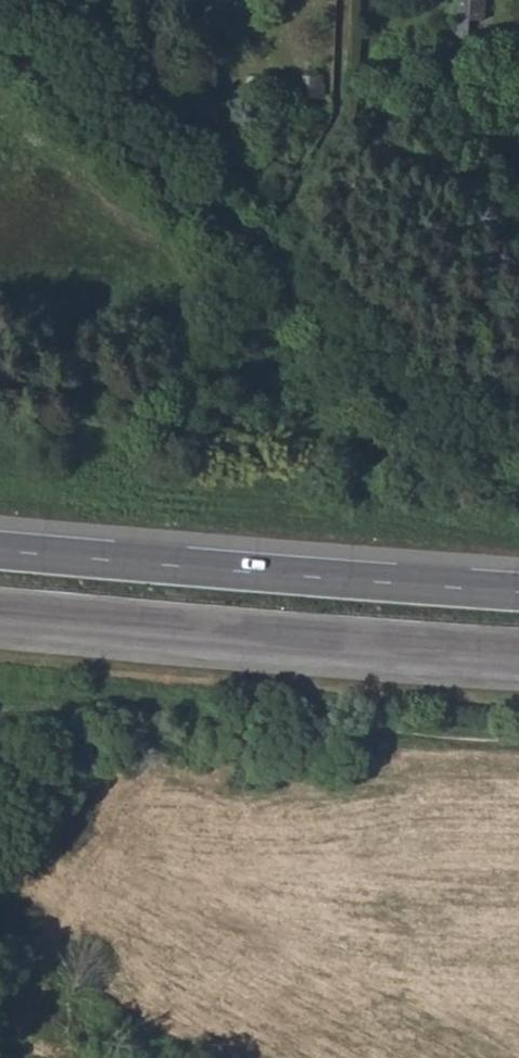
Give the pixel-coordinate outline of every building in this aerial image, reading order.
[(105,13),(106,0),(93,0),(93,13),(105,13)] [(470,0),(457,0),(456,18),(469,18),(470,0)] [(483,19),(485,0),(470,0),(469,18),(483,19)] [(316,98),(317,76),(303,76),(303,98),(316,98)] [(316,98),(324,98),(325,77),(317,76),(316,98)]
